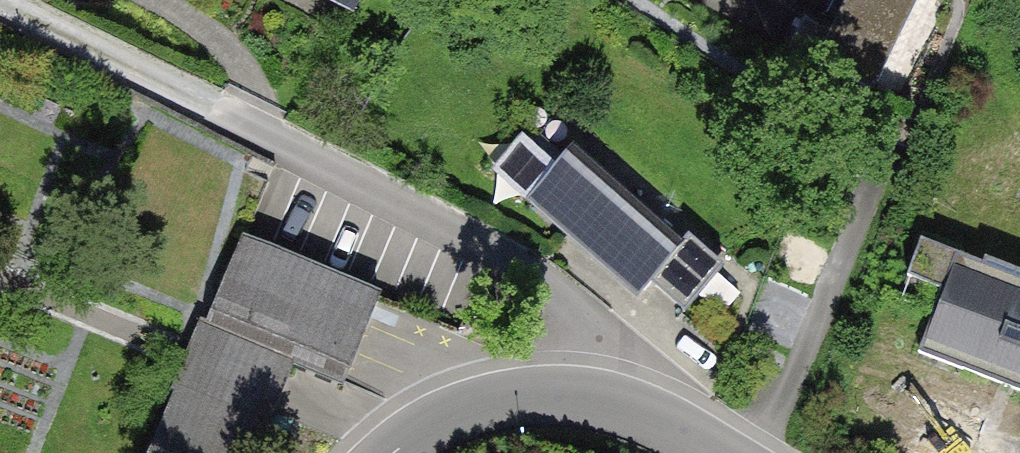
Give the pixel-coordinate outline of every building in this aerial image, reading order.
[(795,32),(809,0),(721,0),(795,32)] [(935,0),(862,0),(807,105),(864,134),(935,0)] [(681,230),(571,133),(523,187),(633,284),(681,230)] [(684,305),(728,252),(691,222),(648,274),(684,305)] [(220,308),(198,357),(157,452),(266,452),(290,398),(311,347),(358,367),(389,295),(251,236),(220,308)] [(950,250),(917,338),(1019,377),(1019,277),(950,250)]
